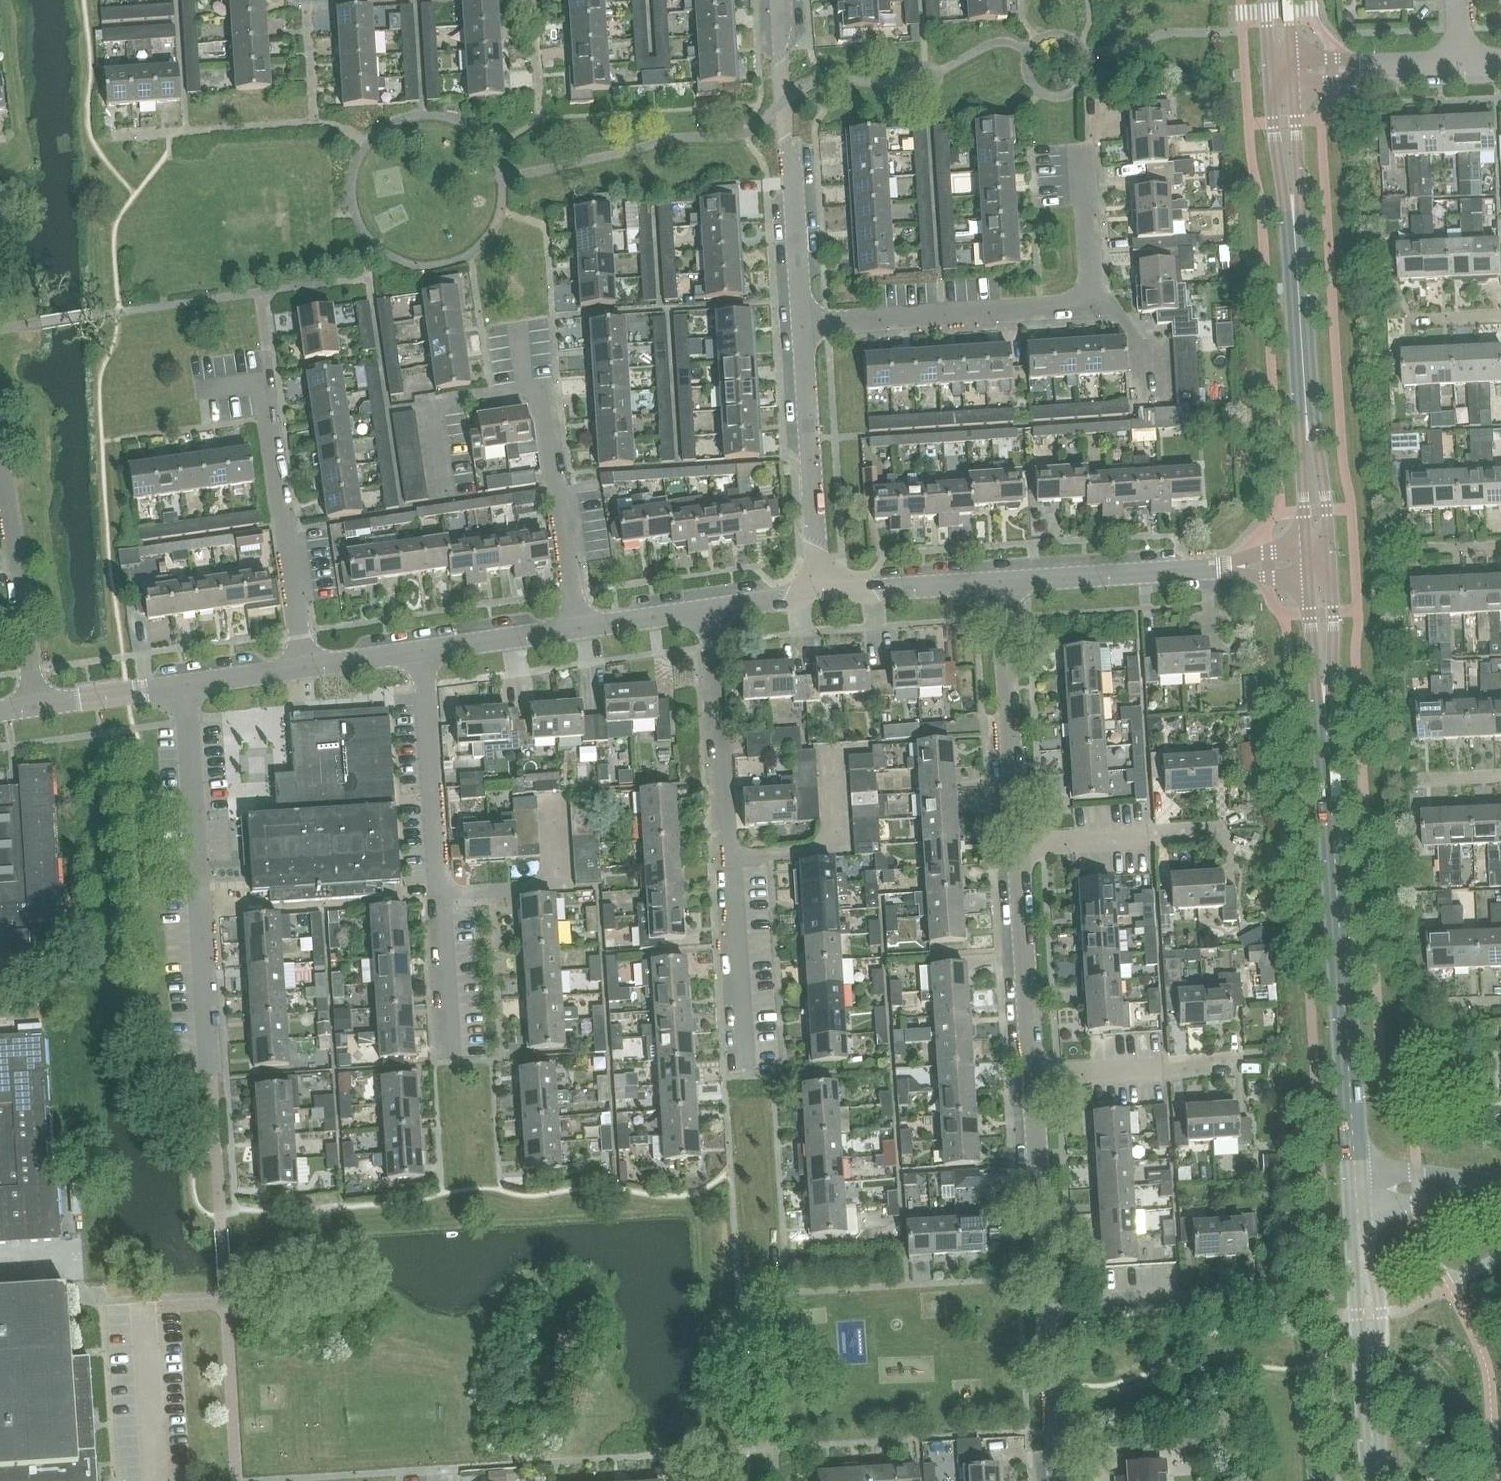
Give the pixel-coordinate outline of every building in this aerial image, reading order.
[(196,13),(195,0),(182,0),(182,13),(196,13)] [(231,19),(266,17),(265,0),(230,0),(231,19)] [(570,21),(604,18),(603,0),(569,0),(570,21)] [(633,16),(646,16),(645,0),(632,1),(633,16)] [(696,3),(684,3),(684,13),(697,13),(730,10),(729,0),(696,0),(696,3)] [(938,0),(925,1),(926,16),(939,16),(938,0)] [(970,22),(997,20),(997,21),(1007,21),(1005,0),(969,0),(970,22)] [(1367,13),(1415,11),(1414,0),(1366,0),(1367,13)] [(462,3),(464,27),(498,25),(497,1),(462,3)] [(878,4),(843,6),(839,6),(842,41),(839,42),(840,43),(863,41),(863,40),(861,40),(860,29),(880,28),(878,4)] [(422,21),(435,21),(434,5),(421,5),(422,21)] [(150,7),(151,20),(166,19),(165,6),(150,7)] [(126,8),(127,21),(142,20),(141,7),(126,8)] [(118,22),(117,9),(102,10),(102,23),(118,22)] [(337,11),(339,36),(373,33),(371,9),(337,11)] [(697,13),(699,37),(731,35),(730,10),(697,13)] [(918,10),(905,11),(906,26),(919,25),(918,10)] [(400,16),(401,31),(414,31),(414,15),(400,16)] [(667,15),(654,15),(655,31),(668,30),(667,15)] [(231,19),(233,44),(267,41),(266,17),(231,19)] [(570,21),(572,45),(605,43),(604,18),(570,21)] [(184,38),(197,37),(196,22),(183,22),(184,38)] [(464,27),(465,52),(500,49),(498,25),(464,27)] [(634,41),(647,40),(646,25),(633,25),(634,41)] [(159,27),(160,40),(175,39),(175,26),(159,27)] [(135,29),(136,42),(152,41),(151,28),(135,29)] [(111,30),(112,43),(128,42),(127,29),(111,30)] [(436,29),(422,30),(423,45),(436,45),(436,29)] [(339,36),(341,60),(375,58),(373,33),(339,36)] [(731,35),(699,37),(700,52),(687,53),(688,62),(700,61),(733,59),(731,35)] [(415,39),(402,40),(403,56),(416,55),(415,39)] [(668,39),(655,40),(656,55),(669,54),(668,39)] [(233,44),(235,68),(269,66),(267,41),(233,44)] [(572,45),(573,69),(607,67),(605,43),(572,45)] [(185,62),(199,61),(198,46),(184,47),(185,62)] [(465,52),(467,76),(502,74),(500,49),(465,52)] [(636,64),(649,63),(648,60),(648,49),(635,50),(636,64)] [(425,70),(438,69),(437,54),(424,54),(425,70)] [(341,60),(342,84),(376,82),(375,58),(341,60)] [(656,59),(652,60),(653,73),(665,72),(671,72),(670,62),(657,63),(656,59)] [(733,59),(700,61),(701,72),(697,72),(699,96),(697,96),(697,97),(720,96),(720,94),(718,95),(717,84),(735,83),(733,59)] [(649,63),(636,64),(636,74),(641,73),(653,73),(652,60),(648,60),(649,63)] [(416,64),(403,65),(404,80),(417,79),(416,64)] [(269,66),(235,68),(236,92),(271,90),(269,66)] [(607,67),(573,69),(574,80),(571,80),(572,104),(570,104),(570,105),(594,104),(594,103),(592,103),(591,92),(609,91),(607,67)] [(178,68),(154,70),(156,104),(180,102),(178,68)] [(154,70),(129,71),(132,106),(156,104),(154,70)] [(187,86),(200,85),(199,70),(186,71),(187,86)] [(132,106),(129,71),(105,73),(108,107),(132,106)] [(666,87),(665,72),(653,73),(641,73),(642,88),(666,87)] [(502,74),(467,76),(469,100),(503,98),(502,74)] [(438,78),(425,79),(426,94),(439,93),(438,78)] [(384,81),(376,82),(342,84),(344,109),(378,106),(377,91),(384,90),(384,81)] [(418,88),(405,89),(406,103),(419,102),(418,88)] [(1186,127),(1164,129),(1163,114),(1170,113),(1169,101),(1142,103),(1143,115),(1129,116),(1131,141),(1165,139),(1187,137),(1186,127)] [(1412,185),(1421,185),(1423,185),(1420,122),(1418,116),(1408,116),(1408,122),(1395,123),(1397,158),(1410,158),(1412,185)] [(1494,118),(1469,120),(1472,183),(1483,183),(1481,155),(1495,154),(1494,118)] [(1469,120),(1444,121),(1446,156),(1460,156),(1461,184),(1472,183),(1469,120)] [(1012,121),(977,123),(979,148),(1011,145),(1014,145),(1012,121)] [(1420,122),(1423,185),(1434,184),(1433,157),(1446,156),(1444,121),(1420,122)] [(934,142),(948,141),(947,126),(933,127),(934,142)] [(849,131),(851,156),(885,153),(883,129),(849,131)] [(927,151),(926,136),(913,137),(914,152),(927,151)] [(1147,166),(1147,177),(1174,175),(1173,164),(1167,164),(1165,139),(1131,141),(1132,167),(1147,166)] [(979,148),(980,172),(1013,169),(1011,145),(979,148)] [(948,150),(935,150),(936,166),(949,165),(948,150)] [(851,156),(853,180),(887,178),(885,153),(851,156)] [(928,160),(915,161),(915,164),(916,176),(929,175),(928,160)] [(915,164),(903,165),(904,176),(916,176),(915,164)] [(980,172),(982,196),(1015,194),(1013,169),(980,172)] [(950,174),(937,175),(938,190),(951,189),(950,174)] [(1182,175),(1174,175),(1147,177),(1148,189),(1134,190),(1135,215),(1181,212),(1188,212),(1187,204),(1184,201),(1177,202),(1176,203),(1170,203),(1169,187),(1179,187),(1182,183),(1182,175)] [(853,180),(854,205),(888,202),(887,178),(853,180)] [(930,184),(916,185),(917,201),(931,200),(930,184)] [(739,189),(739,188),(716,189),(716,190),(718,190),(719,201),(700,202),(701,215),(689,216),(690,227),(702,227),(737,224),(736,213),(739,213),(737,189),(739,189)] [(982,196),(984,220),(1016,218),(1015,194),(982,196)] [(575,210),(577,235),(610,233),(609,221),(612,221),(611,197),(613,197),(613,196),(589,197),(589,198),(591,198),(592,209),(575,210)] [(952,198),(938,199),(939,214),(953,213),(952,198)] [(854,205),(856,229),(890,227),(888,202),(854,205)] [(659,221),(672,220),(671,204),(658,205),(659,221)] [(931,209),(918,210),(919,225),(932,224),(931,209)] [(1181,212),(1135,215),(1137,241),(1151,240),(1152,251),(1192,248),(1191,237),(1172,238),(1171,223),(1182,222),(1181,212)] [(1483,214),(1472,215),(1475,281),(1476,281),(1478,284),(1489,283),(1490,281),(1490,277),(1499,277),(1500,277),(1499,241),(1484,241),(1483,214)] [(638,231),(652,230),(651,215),(637,216),(638,231)] [(1472,215),(1461,215),(1463,242),(1448,243),(1450,279),(1461,279),(1461,282),(1462,285),(1474,284),(1474,281),(1475,281),(1472,215)] [(1425,281),(1450,279),(1448,243),(1435,244),(1434,216),(1422,217),(1425,281)] [(1422,217),(1412,217),(1413,244),(1398,245),(1400,282),(1401,282),(1425,281),(1422,217)] [(984,220),(986,245),(1018,242),(1016,218),(984,220)] [(953,222),(940,223),(941,238),(954,238),(953,222)] [(738,249),(737,224),(702,227),(704,251),(738,249)] [(856,229),(858,253),(894,251),(890,227),(856,229)] [(661,245),(674,244),(673,229),(660,229),(661,245)] [(610,233),(577,235),(578,259),(612,257),(610,233)] [(933,233),(919,234),(920,249),(934,249),(933,233)] [(652,239),(639,240),(640,255),(653,254),(652,239)] [(1018,242),(986,245),(987,269),(1020,266),(1018,242)] [(1208,267),(1227,268),(1228,247),(1208,246),(1208,267)] [(955,247),(941,247),(942,263),(956,262),(955,247)] [(1139,263),(1141,289),(1175,286),(1181,286),(1180,272),(1193,271),(1192,248),(1152,251),(1153,262),(1139,263)] [(738,249),(704,251),(705,275),(740,273),(738,249)] [(894,251),(858,253),(859,278),(896,276),(894,251)] [(662,269),(675,268),(674,253),(661,254),(662,269)] [(580,283),(613,281),(612,257),(578,259),(580,283)] [(934,257),(921,258),(922,272),(928,272),(935,271),(934,257)] [(654,264),(640,264),(641,280),(655,279),(654,264)] [(706,288),(694,288),(695,301),(741,298),(740,273),(705,275),(706,288)] [(426,318),(459,313),(458,303),(462,302),(458,279),(461,278),(460,277),(437,281),(437,282),(439,281),(441,291),(422,294),(424,307),(413,308),(414,320),(426,318)] [(677,293),(676,277),(663,278),(664,294),(677,293)] [(613,281),(580,283),(581,308),(615,306),(613,281)] [(1185,286),(1181,286),(1141,289),(1141,300),(1138,300),(1139,313),(1142,313),(1142,314),(1156,313),(1157,325),(1173,324),(1174,339),(1195,338),(1199,338),(1198,321),(1192,322),(1191,309),(1187,309),(1185,286)] [(656,287),(642,288),(643,303),(657,302),(656,287)] [(379,316),(392,314),(390,299),(377,301),(379,316)] [(371,318),(369,302),(355,304),(358,319),(371,318)] [(299,312),(302,336),(336,332),(332,308),(299,312)] [(426,318),(429,342),(463,338),(459,313),(426,318)] [(749,313),(716,315),(717,339),(751,337),(749,313)] [(674,333),(687,333),(686,317),(673,317),(674,333)] [(626,345),(624,321),(590,323),(592,347),(626,345)] [(382,340),(395,338),(393,323),(380,325),(382,340)] [(1231,324),(1215,325),(1217,349),(1232,348),(1231,324)] [(666,327),(653,328),(654,343),(667,343),(666,327)] [(336,332),(302,336),(305,361),(339,356),(336,332)] [(360,337),(362,352),(375,350),(373,335),(360,337)] [(751,337),(717,339),(719,364),(752,362),(751,337)] [(429,342),(432,367),(466,362),(463,338),(429,342)] [(1173,351),(1195,350),(1195,338),(1174,339),(1172,340),(1173,351)] [(1123,340),(1099,342),(1102,376),(1126,374),(1123,340)] [(676,357),(689,357),(688,341),(675,342),(676,357)] [(1099,342),(1075,344),(1077,377),(1102,376),(1099,342)] [(1075,344),(1051,345),(1053,379),(1066,378),(1067,388),(1078,387),(1077,377),(1075,344)] [(627,369),(626,345),(592,347),(593,371),(627,369)] [(1053,379),(1051,345),(1027,347),(1029,380),(1053,379)] [(386,364),(399,362),(396,347),(383,349),(386,364)] [(1010,347),(986,349),(988,383),(1000,382),(1001,392),(1013,392),(1010,347)] [(986,349),(961,351),(964,385),(975,384),(976,394),(989,393),(988,383),(986,349)] [(1479,350),(1482,413),(1492,413),(1491,385),(1500,384),(1500,349),(1479,350)] [(1173,362),(1196,361),(1195,350),(1173,351),(1173,362)] [(1471,427),(1482,426),(1482,413),(1479,350),(1454,351),(1456,386),(1469,386),(1471,427)] [(937,352),(940,387),(951,386),(952,396),(965,395),(964,385),(961,351),(937,352)] [(1454,351),(1429,352),(1432,415),(1443,415),(1442,387),(1456,386),(1454,351)] [(668,352),(655,352),(656,368),(668,367),(668,352)] [(937,352),(913,354),(916,388),(940,387),(937,352)] [(1421,416),(1431,415),(1432,415),(1429,352),(1405,353),(1406,388),(1420,388),(1421,416)] [(913,354),(889,356),(892,390),(916,388),(913,354)] [(892,390),(889,356),(865,357),(868,392),(892,390)] [(1174,374),(1197,372),(1196,361),(1173,362),(1174,374)] [(466,362),(432,367),(436,391),(469,386),(466,362)] [(752,362),(719,364),(720,388),(754,386),(752,362)] [(677,382),(690,381),(689,365),(676,366),(677,382)] [(629,394),(627,369),(593,371),(595,395),(629,394)] [(308,374),(311,399),(345,394),(341,370),(308,374)] [(389,388),(402,387),(400,371),(387,373),(389,388)] [(1175,385),(1198,383),(1197,372),(1174,374),(1175,385)] [(366,375),(368,391),(381,389),(379,373),(366,375)] [(669,376),(656,377),(657,392),(670,391),(669,376)] [(1176,396),(1199,394),(1198,383),(1175,385),(1176,396)] [(754,386),(720,388),(722,412),(755,410),(754,386)] [(679,406),(692,405),(691,390),(678,391),(679,406)] [(430,393),(410,398),(413,410),(433,404),(430,393)] [(311,399),(314,423),(348,418),(345,394),(311,399)] [(629,394),(595,395),(596,420),(630,418),(629,394)] [(1177,407),(1199,406),(1199,394),(1176,396),(1177,407)] [(382,398),(369,399),(372,415),(385,413),(382,398)] [(671,400),(658,401),(659,416),(672,416),(671,400)] [(1120,416),(1119,403),(1103,404),(1104,417),(1120,416)] [(1095,417),(1095,404),(1079,405),(1080,418),(1095,417)] [(1071,419),(1070,406),(1055,407),(1056,420),(1071,419)] [(1047,421),(1047,407),(1031,408),(1032,422),(1047,421)] [(1155,410),(1156,430),(1180,428),(1178,408),(1155,410)] [(526,410),(501,414),(506,448),(508,463),(519,461),(517,447),(537,444),(534,422),(528,423),(526,410)] [(755,410),(722,412),(723,436),(757,434),(755,410)] [(990,411),(991,424),(1006,423),(1005,410),(990,411)] [(1131,422),(1131,431),(1156,430),(1155,410),(1137,411),(1138,421),(1131,422)] [(416,424),(415,412),(392,416),(394,427),(416,424)] [(966,413),(967,426),(982,425),(981,412),(966,413)] [(942,414),(942,427),(958,426),(957,413),(942,414)] [(506,448),(501,414),(477,417),(478,426),(468,428),(473,461),(486,459),(485,452),(506,448)] [(681,430),(693,429),(692,414),(680,415),(681,430)] [(918,416),(918,429),(934,428),(933,415),(918,416)] [(894,417),(894,431),(910,430),(909,416),(894,417)] [(314,423),(318,447),(351,442),(348,418),(314,423)] [(630,418),(596,420),(598,444),(632,442),(630,418)] [(869,419),(869,429),(869,432),(886,431),(885,418),(869,419)] [(386,422),(373,424),(375,439),(388,437),(386,422)] [(1107,424),(1108,433),(1131,431),(1131,422),(1107,424)] [(395,438),(418,435),(416,424),(394,427),(395,438)] [(1083,425),(1084,435),(1108,433),(1107,424),(1083,425)] [(672,425),(659,425),(660,441),(673,440),(672,425)] [(1058,427),(1058,436),(1084,435),(1083,425),(1058,427)] [(1058,427),(1033,428),(1033,438),(1058,436),(1058,427)] [(1016,430),(992,431),(992,441),(1017,439),(1016,430)] [(992,441),(992,431),(966,433),(967,442),(992,441)] [(967,442),(966,433),(944,434),(944,444),(967,442)] [(757,434),(723,436),(725,461),(758,459),(757,434)] [(944,444),(944,434),(918,436),(919,445),(944,444)] [(397,449),(419,446),(418,435),(395,438),(397,449)] [(1403,435),(1392,436),(1392,453),(1404,453),(1403,435)] [(919,445),(918,436),(895,437),(895,447),(919,445)] [(895,447),(895,437),(869,439),(870,449),(895,447)] [(682,454),(695,453),(694,438),(681,439),(682,454)] [(318,447),(321,471),(355,466),(351,442),(318,447)] [(632,442),(598,444),(599,468),(633,466),(632,442)] [(1493,444),(1483,445),(1485,508),(1500,507),(1500,471),(1494,471),(1493,444)] [(1483,445),(1471,445),(1472,455),(1466,456),(1467,472),(1459,473),(1460,509),(1485,508),(1483,445)] [(379,463),(392,461),(390,446),(376,448),(379,463)] [(399,460),(421,456),(419,446),(397,449),(399,460)] [(1443,446),(1432,447),(1435,510),(1460,509),(1459,473),(1444,473),(1443,446)] [(1435,510),(1432,447),(1421,447),(1423,474),(1408,475),(1410,511),(1435,510)] [(674,449),(661,449),(662,463),(674,462),(674,449)] [(249,450),(225,453),(230,488),(254,485),(249,450)] [(225,453),(201,457),(206,492),(230,488),(225,453)] [(400,471),(423,467),(421,456),(399,460),(400,471)] [(201,457),(177,460),(181,495),(206,492),(201,457)] [(1136,505),(1138,505),(1140,509),(1147,509),(1149,504),(1151,504),(1152,515),(1161,514),(1159,472),(1149,473),(1148,458),(1132,459),(1133,474),(1134,474),(1136,505)] [(177,460),(152,464),(157,498),(181,495),(177,460)] [(995,475),(997,506),(1005,506),(1006,509),(1008,512),(1017,511),(1020,508),(1019,505),(1021,505),(1019,474),(1006,475),(1005,463),(994,464),(995,475)] [(157,498),(152,464),(128,467),(133,502),(157,498)] [(736,479),(749,479),(762,478),(761,465),(736,466),(737,475),(736,475),(736,479)] [(321,471),(324,495),(358,491),(355,466),(321,471)] [(712,468),(712,476),(736,475),(737,475),(736,466),(712,468)] [(402,481),(424,478),(423,467),(400,471),(402,481)] [(712,468),(687,470),(687,478),(712,476),(712,468)] [(380,472),(382,487),(395,485),(393,470),(380,472)] [(687,470),(662,471),(663,480),(687,478),(687,470)] [(1062,502),(1087,500),(1085,477),(1086,477),(1085,470),(1060,471),(1062,502)] [(1198,470),(1159,472),(1161,514),(1171,514),(1171,503),(1200,501),(1198,470)] [(512,488),(510,475),(500,477),(497,471),(490,472),(488,478),(486,479),(488,492),(512,488)] [(638,473),(638,481),(663,480),(662,471),(638,473)] [(1038,504),(1062,502),(1060,471),(1036,473),(1038,504)] [(510,475),(512,488),(535,485),(534,472),(510,475)] [(612,475),(601,475),(602,488),(614,487),(614,483),(638,481),(638,473),(612,474),(612,475)] [(1134,474),(1133,474),(1110,476),(1113,517),(1122,517),(1122,506),(1123,506),(1126,510),(1133,510),(1135,505),(1136,505),(1134,474)] [(969,477),(969,485),(972,485),(973,508),(997,506),(995,475),(969,477)] [(1085,477),(1087,500),(1087,508),(1102,507),(1103,518),(1113,517),(1110,476),(1086,477),(1085,477)] [(887,477),(888,490),(874,491),(876,521),(890,520),(891,532),(901,532),(898,489),(897,489),(897,477),(887,477)] [(403,492),(426,489),(424,478),(402,481),(403,492)] [(749,479),(736,479),(738,490),(739,490),(747,546),(756,544),(754,534),(769,532),(765,501),(752,503),(749,479)] [(969,485),(946,486),(949,529),(959,528),(958,516),(973,515),(973,508),(972,485),(969,485)] [(946,486),(922,488),(924,519),(939,518),(939,529),(949,529),(946,486)] [(922,488),(898,489),(901,532),(910,531),(910,520),(924,519),(922,488)] [(405,504),(427,500),(426,489),(403,492),(405,504)] [(730,506),(717,508),(722,539),(723,538),(726,542),(732,541),(734,537),(736,537),(737,547),(747,546),(739,490),(738,490),(728,491),(730,506)] [(358,491),(324,495),(328,519),(361,515),(358,491)] [(538,492),(514,496),(516,508),(539,505),(538,492)] [(397,494),(384,496),(386,510),(399,508),(397,494)] [(651,495),(641,496),(647,541),(656,540),(657,546),(672,544),(666,503),(665,497),(652,499),(651,495)] [(514,509),(516,508),(514,496),(490,499),(491,508),(514,505),(514,509)] [(631,498),(633,512),(619,514),(623,544),(647,541),(641,496),(631,498)] [(717,508),(703,510),(702,497),(691,499),(699,553),(709,552),(707,541),(709,540),(712,544),(719,543),(720,539),(722,539),(717,508)] [(490,499),(465,503),(467,512),(491,508),(490,499)] [(691,499),(666,503),(672,544),(672,546),(674,546),(677,550),(685,548),(687,544),(688,544),(689,554),(699,553),(691,499)] [(467,512),(465,503),(442,506),(443,515),(467,512)] [(442,506),(416,510),(417,513),(418,519),(443,515),(442,506)] [(234,515),(235,528),(251,526),(249,513),(234,515)] [(417,513),(393,516),(395,526),(419,522),(418,519),(417,513)] [(393,516),(390,517),(369,520),(370,529),(395,526),(393,516)] [(209,519),(211,532),(227,530),(225,517),(209,519)] [(185,522),(187,535),(202,533),(201,520),(185,522)] [(369,520),(344,524),(345,533),(370,529),(369,520)] [(161,526),(163,539),(178,536),(176,523),(161,526)] [(544,533),(529,535),(528,526),(517,528),(518,537),(520,536),(526,578),(535,576),(534,565),(535,565),(537,569),(545,568),(546,564),(548,563),(544,533)] [(155,540),(153,527),(138,529),(140,542),(155,540)] [(260,532),(236,536),(237,545),(237,548),(262,545),(260,532)] [(495,540),(481,542),(480,533),(470,534),(477,584),(487,583),(485,573),(500,571),(495,540)] [(459,536),(461,545),(447,547),(450,570),(451,577),(466,575),(467,586),(477,584),(470,534),(459,536)] [(236,536),(211,539),(212,548),(237,545),(236,536)] [(377,580),(373,548),(371,536),(360,538),(362,550),(348,552),(350,563),(342,564),(345,587),(349,590),(365,588),(368,584),(368,581),(377,580)] [(518,537),(495,540),(500,571),(514,569),(516,579),(526,578),(520,536),(518,537)] [(426,573),(450,570),(447,547),(446,538),(421,541),(426,573)] [(187,543),(188,552),(212,548),(211,539),(187,543)] [(401,577),(426,573),(421,541),(397,545),(401,577)] [(162,546),(164,555),(188,552),(187,543),(162,546)] [(377,580),(401,577),(397,545),(373,548),(377,580)] [(164,555),(162,546),(138,550),(139,559),(164,555)] [(267,572),(242,576),(247,606),(255,605),(256,608),(259,611),(277,608),(279,605),(276,582),(268,583),(267,572)] [(242,576),(217,580),(222,610),(247,606),(242,576)] [(167,578),(168,578),(167,577),(156,579),(157,588),(144,590),(144,591),(138,592),(135,596),(137,612),(142,615),(147,615),(148,621),(173,617),(167,578)] [(173,617),(197,613),(193,583),(178,585),(177,577),(168,578),(167,578),(173,617)] [(1490,641),(1500,640),(1500,616),(1500,612),(1500,577),(1487,578),(1490,641)] [(1478,614),(1479,641),(1490,641),(1487,578),(1462,579),(1463,615),(1478,614)] [(1450,615),(1463,615),(1462,579),(1438,580),(1441,643),(1451,642),(1450,615)] [(217,580),(193,583),(197,613),(222,610),(217,580)] [(1430,643),(1441,643),(1438,580),(1413,581),(1414,616),(1429,616),(1430,643)] [(1205,640),(1180,642),(1182,676),(1207,675),(1207,679),(1220,679),(1219,655),(1206,656),(1205,640)] [(1182,676),(1180,642),(1155,644),(1156,659),(1144,660),(1145,684),(1158,683),(1158,678),(1182,676)] [(1065,650),(1066,675),(1099,673),(1098,648),(1065,650)] [(941,654),(917,656),(919,689),(943,687),(941,654)] [(892,671),(880,672),(882,696),(895,696),(894,691),(919,689),(917,656),(891,657),(892,671)] [(868,658),(841,660),(844,694),(869,692),(869,697),(882,696),(880,672),(869,673),(868,658)] [(1138,670),(1137,658),(1127,659),(1127,671),(1138,670)] [(818,676),(806,677),(807,702),(821,701),(821,695),(844,694),(841,660),(817,662),(818,676)] [(767,665),(769,699),(794,697),(795,703),(807,702),(806,677),(793,678),(792,663),(767,665)] [(1481,664),(1481,675),(1482,703),(1468,703),(1469,738),(1495,737),(1492,675),(1491,664),(1481,664)] [(743,700),(769,699),(767,665),(741,667),(743,700)] [(1127,671),(1128,684),(1139,683),(1138,670),(1127,671)] [(1066,675),(1068,699),(1101,697),(1099,673),(1066,675)] [(1492,675),(1495,737),(1500,737),(1500,674),(1492,675)] [(1453,676),(1443,677),(1445,740),(1469,738),(1468,703),(1455,704),(1453,676)] [(1445,740),(1443,677),(1432,677),(1433,705),(1418,706),(1420,741),(1445,740)] [(655,686),(630,687),(632,722),(657,720),(658,742),(672,742),(669,699),(656,700),(655,686)] [(606,715),(594,716),(596,742),(609,741),(608,724),(632,722),(630,687),(605,689),(606,715)] [(1068,699),(1069,724),(1103,722),(1101,697),(1068,699)] [(582,702),(556,704),(558,739),(583,737),(583,742),(596,742),(594,716),(583,717),(582,702)] [(507,708),(498,708),(495,704),(481,705),(481,710),(485,753),(494,753),(493,743),(508,742),(509,747),(522,747),(520,721),(508,722),(507,708)] [(531,720),(520,721),(522,747),(533,746),(533,741),(558,739),(556,704),(530,706),(531,720)] [(1141,720),(1141,707),(1130,708),(1130,720),(1141,720)] [(458,746),(472,745),(473,760),(484,759),(483,754),(485,753),(481,710),(456,711),(458,746)] [(278,816),(247,818),(252,880),(252,888),(252,893),(270,892),(271,904),(384,896),(383,884),(400,883),(388,720),(312,725),(312,720),(291,722),(292,727),(291,727),(294,776),(275,777),(278,816)] [(1130,720),(1131,733),(1142,733),(1141,720),(1130,720)] [(1069,724),(1071,749),(1104,747),(1103,722),(1069,724)] [(922,724),(923,738),(945,737),(944,723),(922,724)] [(897,726),(883,727),(884,739),(898,739),(897,726)] [(746,733),(747,746),(772,744),(771,732),(746,733)] [(917,743),(918,759),(907,760),(907,770),(919,769),(953,767),(951,741),(917,743)] [(772,744),(747,746),(748,758),(773,756),(772,744)] [(872,746),(873,755),(874,771),(876,770),(884,770),(883,746),(872,746)] [(1071,749),(1072,773),(1106,771),(1104,747),(1071,749)] [(1212,756),(1188,758),(1190,791),(1216,790),(1215,775),(1227,774),(1226,750),(1212,751),(1212,756)] [(791,752),(791,764),(815,762),(814,751),(791,752)] [(849,757),(850,772),(874,771),(873,755),(849,757)] [(1190,791),(1188,758),(1164,759),(1163,755),(1151,755),(1152,778),(1164,778),(1165,793),(1190,791)] [(1144,769),(1144,757),(1133,758),(1134,769),(1144,769)] [(791,764),(792,775),(815,774),(815,762),(791,764)] [(64,921),(54,765),(18,768),(20,787),(0,788),(0,967),(33,965),(30,924),(64,921)] [(919,769),(920,793),(954,790),(953,767),(919,769)] [(1134,769),(1135,783),(1145,782),(1144,769),(1134,769)] [(850,772),(850,784),(877,782),(876,770),(874,771),(850,772)] [(1106,771),(1072,773),(1074,799),(1107,797),(1106,771)] [(484,772),(461,774),(462,787),(485,785),(484,772)] [(792,775),(792,777),(793,787),(816,785),(815,774),(792,775)] [(767,791),(769,823),(795,821),(794,810),(794,798),(793,790),(793,787),(792,777),(780,778),(781,790),(767,791)] [(524,795),(523,780),(523,779),(511,780),(512,796),(513,796),(524,795)] [(850,784),(851,795),(878,793),(877,782),(850,784)] [(485,785),(462,787),(463,799),(486,798),(485,785)] [(793,787),(793,790),(794,798),(817,797),(816,785),(793,787)] [(641,790),(642,815),(677,813),(675,788),(641,790)] [(920,793),(922,819),(956,816),(954,790),(920,793)] [(769,823),(767,791),(742,793),(744,825),(769,823)] [(851,795),(852,807),(878,805),(878,793),(851,795)] [(514,810),(538,808),(538,797),(513,799),(514,810)] [(817,797),(794,798),(794,810),(817,808),(817,797)] [(597,812),(596,800),(570,802),(570,814),(597,812)] [(852,807),(853,820),(879,818),(878,805),(852,807)] [(515,822),(539,820),(538,808),(514,810),(514,813),(515,822)] [(794,810),(795,821),(818,820),(817,808),(794,810)] [(1473,810),(1475,845),(1489,845),(1490,872),(1500,871),(1500,866),(1498,809),(1473,810)] [(1473,810),(1449,811),(1452,887),(1462,886),(1460,846),(1475,845),(1473,810)] [(1441,888),(1451,887),(1452,887),(1449,811),(1423,812),(1425,847),(1439,846),(1441,888)] [(571,826),(598,825),(597,812),(570,814),(571,826)] [(502,825),(490,826),(492,861),(518,859),(517,857),(517,846),(516,834),(515,824),(515,822),(514,813),(501,814),(502,825)] [(642,815),(644,840),(678,838),(677,813),(642,815)] [(922,819),(924,843),(957,840),(956,816),(922,819)] [(492,861),(490,826),(476,827),(476,818),(464,819),(466,862),(492,861)] [(853,820),(853,832),(880,830),(879,818),(853,820)] [(516,834),(540,833),(539,820),(515,822),(515,824),(516,834)] [(572,838),(598,836),(598,825),(571,826),(572,838)] [(853,832),(854,843),(881,842),(880,830),(853,832)] [(517,846),(541,844),(540,833),(516,834),(517,846)] [(573,850),(599,848),(598,836),(572,838),(573,850)] [(644,840),(645,864),(680,862),(678,838),(644,840)] [(924,843),(925,868),(959,866),(957,840),(924,843)] [(881,842),(854,843),(855,855),(881,853),(881,842)] [(517,846),(517,857),(541,855),(541,844),(517,846)] [(574,862),(600,860),(599,848),(573,850),(574,862)] [(574,874),(601,872),(600,860),(574,862),(574,874)] [(800,873),(794,873),(795,889),(846,885),(846,874),(835,875),(835,861),(800,863),(800,873)] [(645,864),(647,890),(682,888),(680,862),(645,864)] [(925,868),(927,893),(960,890),(959,866),(925,868)] [(1490,872),(1491,887),(1500,887),(1500,871),(1490,872)] [(575,886),(602,885),(601,872),(574,874),(575,886)] [(876,883),(875,872),(864,873),(865,884),(876,883)] [(882,872),(883,884),(894,884),(893,872),(882,872)] [(1221,872),(1196,874),(1198,909),(1223,907),(1224,922),(1237,921),(1235,887),(1222,888),(1221,872)] [(1198,909),(1196,874),(1171,876),(1172,891),(1159,892),(1161,916),(1174,915),(1174,910),(1198,909)] [(1081,908),(1114,906),(1114,905),(1124,904),(1123,897),(1120,894),(1113,894),(1113,879),(1079,881),(1081,908)] [(865,884),(866,898),(877,897),(876,883),(865,884)] [(846,885),(795,889),(796,905),(802,905),(803,914),(838,911),(837,898),(847,897),(846,885)] [(682,888),(647,890),(648,904),(638,905),(639,916),(683,912),(682,888)] [(927,893),(928,918),(962,915),(960,890),(927,893)] [(1153,903),(1152,891),(1141,892),(1142,904),(1153,903)] [(522,899),(523,924),(556,922),(555,897),(522,899)] [(1142,904),(1143,917),(1154,916),(1153,903),(1142,904)] [(1124,904),(1114,905),(1114,906),(1081,908),(1083,932),(1116,930),(1115,917),(1128,916),(1128,904),(1124,904)] [(1479,934),(1481,969),(1500,968),(1500,905),(1492,905),(1493,933),(1479,934)] [(371,908),(372,935),(406,933),(405,906),(371,908)] [(613,906),(603,906),(604,919),(614,918),(613,906)] [(1456,970),(1453,906),(1442,907),(1443,935),(1429,936),(1430,971),(1456,970)] [(1464,906),(1453,906),(1456,970),(1481,969),(1479,934),(1465,934),(1464,906)] [(596,908),(585,909),(586,921),(597,921),(596,908)] [(896,920),(895,908),(885,908),(886,921),(896,920)] [(838,911),(803,914),(805,939),(840,936),(850,936),(850,925),(839,926),(838,911)] [(665,939),(685,938),(683,912),(639,916),(641,948),(666,947),(665,939)] [(245,918),(246,943),(281,941),(279,915),(245,918)] [(962,915),(928,918),(930,943),(963,941),(962,915)] [(614,918),(604,919),(604,931),(615,930),(614,918)] [(898,919),(899,937),(919,937),(919,918),(898,919)] [(886,921),(887,933),(897,932),(896,920),(886,921)] [(597,921),(586,921),(587,934),(598,933),(597,921)] [(523,924),(525,949),(558,947),(556,922),(523,924)] [(880,934),(879,922),(868,922),(869,934),(880,934)] [(340,937),(339,924),(328,925),(329,938),(340,937)] [(323,938),(322,925),(311,926),(311,939),(323,938)] [(1156,952),(1155,927),(1143,927),(1144,941),(1145,941),(1146,953),(1156,952)] [(1083,932),(1084,957),(1117,955),(1116,930),(1083,932)] [(372,935),(374,960),(408,957),(406,933),(372,935)] [(869,934),(870,947),(880,946),(880,934),(869,934)] [(805,939),(806,963),(841,961),(840,936),(805,939)] [(330,950),(341,950),(340,937),(329,938),(330,950)] [(311,939),(312,951),(324,950),(323,938),(311,939)] [(246,943),(248,968),(283,966),(281,941),(246,943)] [(525,949),(526,973),(560,971),(558,947),(525,949)] [(1270,947),(1249,949),(1250,965),(1258,964),(1258,969),(1264,969),(1265,975),(1272,975),(1270,947)] [(1146,953),(1146,966),(1157,965),(1156,952),(1146,953)] [(1117,955),(1084,957),(1086,982),(1119,980),(1118,966),(1132,965),(1131,954),(1117,955)] [(1179,966),(1197,965),(1196,954),(1179,955),(1179,966)] [(374,960),(376,983),(410,981),(408,957),(374,960)] [(600,957),(589,958),(590,971),(600,970),(600,957)] [(686,959),(641,962),(642,988),(653,987),(688,984),(686,959)] [(806,963),(808,988),(843,986),(841,961),(806,963)] [(1179,961),(1163,962),(1166,1013),(1179,1013),(1180,1027),(1205,1025),(1203,992),(1186,993),(1185,984),(1181,984),(1179,961)] [(965,965),(919,968),(920,993),(933,992),(966,990),(965,965)] [(248,968),(250,993),(284,991),(283,966),(248,968)] [(600,970),(590,971),(590,983),(601,982),(600,970)] [(526,973),(528,999),(561,997),(560,971),(526,973)] [(883,983),(882,971),(871,972),(872,984),(883,983)] [(344,985),(343,973),(331,974),(332,986),(344,985)] [(1226,974),(1217,975),(1218,991),(1203,992),(1205,1025),(1230,1024),(1229,1009),(1242,1008),(1240,984),(1227,985),(1226,974)] [(326,988),(325,975),(314,976),(315,988),(326,988)] [(617,977),(607,978),(608,990),(618,989),(617,977)] [(1086,982),(1087,1007),(1120,1005),(1119,980),(1086,982)] [(376,983),(377,1009),(411,1007),(410,981),(376,983)] [(901,995),(900,982),(889,983),(890,995),(901,995)] [(872,984),(873,996),(884,996),(883,983),(872,984)] [(653,987),(655,1011),(690,1008),(688,984),(653,987)] [(333,999),(344,998),(344,985),(332,986),(333,999)] [(808,988),(810,1014),(845,1011),(843,986),(808,988)] [(315,988),(316,1000),(327,1000),(326,988),(315,988)] [(618,989),(608,990),(609,1002),(619,1002),(618,989)] [(933,993),(921,993),(922,1003),(934,1003),(935,1018),(968,1016),(967,1004),(970,1004),(972,1002),(972,992),(970,990),(967,991),(966,990),(933,992),(933,993)] [(1159,1003),(1158,990),(1148,991),(1149,1003),(1159,1003)] [(250,993),(251,1018),(286,1015),(284,991),(250,993)] [(890,995),(891,1008),(902,1007),(901,995),(890,995)] [(528,999),(530,1023),(571,1021),(578,1020),(577,1008),(562,1009),(561,997),(528,999)] [(1149,1003),(1149,1016),(1160,1015),(1159,1003),(1149,1003)] [(1120,1005),(1087,1007),(1089,1032),(1122,1030),(1120,1005)] [(603,1006),(592,1007),(593,1019),(604,1018),(603,1006)] [(377,1009),(379,1034),(413,1032),(411,1007),(377,1009)] [(690,1020),(690,1008),(655,1011),(656,1027),(642,1028),(643,1037),(656,1036),(691,1034),(696,1034),(698,1032),(697,1021),(695,1019),(690,1020)] [(810,1014),(811,1038),(846,1036),(845,1011),(810,1014)] [(251,1018),(253,1042),(288,1040),(286,1015),(251,1018)] [(929,1030),(903,1031),(904,1044),(936,1042),(970,1040),(970,1039),(973,1039),(975,1036),(974,1027),(971,1025),(969,1025),(968,1016),(935,1018),(936,1031),(929,1031),(929,1030)] [(593,1019),(595,1053),(606,1053),(604,1018),(593,1019)] [(887,1033),(886,1020),(875,1021),(876,1033),(887,1033)] [(571,1021),(530,1023),(531,1050),(564,1048),(563,1032),(572,1031),(571,1021)] [(329,1025),(318,1026),(319,1038),(330,1037),(329,1025)] [(621,1027),(610,1027),(611,1039),(622,1038),(621,1027)] [(904,1044),(903,1031),(893,1032),(894,1045),(904,1044)] [(415,1057),(413,1032),(379,1034),(358,1035),(358,1046),(380,1044),(381,1059),(383,1059),(383,1066),(404,1065),(403,1058),(415,1057)] [(876,1033),(877,1046),(888,1045),(887,1033),(876,1033)] [(61,1241),(58,1185),(54,1185),(45,1034),(0,1037),(0,1245),(61,1241)] [(656,1036),(658,1060),(693,1057),(691,1034),(656,1036)] [(336,1037),(336,1049),(347,1048),(347,1036),(336,1037)] [(846,1036),(811,1038),(813,1063),(848,1060),(846,1036)] [(319,1038),(320,1051),(330,1050),(330,1037),(319,1038)] [(611,1039),(612,1052),(623,1051),(622,1038),(611,1039)] [(288,1040),(253,1042),(255,1068),(289,1065),(288,1040)] [(936,1042),(938,1067),(971,1065),(970,1040),(936,1042)] [(894,1045),(894,1057),(905,1057),(904,1044),(894,1045)] [(693,1057),(658,1060),(660,1085),(694,1083),(699,1083),(701,1081),(700,1070),(698,1068),(693,1069),(693,1057)] [(938,1067),(939,1091),(973,1089),(971,1065),(938,1067)] [(520,1070),(522,1095),(555,1093),(554,1067),(520,1070)] [(625,1087),(624,1076),(614,1076),(614,1088),(625,1087)] [(382,1079),(383,1105),(418,1102),(416,1077),(382,1079)] [(608,1089),(607,1077),(596,1078),(597,1090),(608,1089)] [(908,1093),(907,1080),(896,1080),(897,1094),(908,1093)] [(660,1085),(661,1110),(696,1107),(694,1083),(660,1085)] [(803,1085),(805,1111),(839,1109),(837,1083),(803,1085)] [(256,1088),(257,1114),(292,1111),(290,1085),(256,1088)] [(626,1101),(625,1087),(614,1088),(615,1101),(626,1101)] [(597,1090),(598,1103),(608,1102),(608,1089),(597,1090)] [(939,1091),(941,1116),(975,1114),(973,1089),(939,1091)] [(892,1106),(891,1091),(880,1092),(881,1106),(892,1106)] [(522,1095),(524,1119),(557,1117),(555,1093),(522,1095)] [(897,1094),(898,1106),(909,1105),(908,1093),(897,1094)] [(351,1107),(350,1095),(339,1095),(340,1107),(351,1107)] [(323,1109),(334,1108),(334,1096),(314,1098),(314,1109),(323,1109)] [(383,1105),(385,1129),(419,1126),(418,1102),(383,1105)] [(1236,1105),(1211,1106),(1213,1140),(1238,1138),(1238,1144),(1251,1143),(1250,1118),(1237,1119),(1236,1105)] [(881,1106),(881,1117),(892,1117),(892,1106),(881,1106)] [(1213,1140),(1211,1106),(1186,1108),(1187,1122),(1174,1123),(1176,1148),(1189,1147),(1189,1142),(1213,1140)] [(340,1107),(341,1121),(352,1120),(351,1107),(340,1107)] [(661,1110),(663,1135),(697,1133),(696,1107),(661,1110)] [(334,1108),(323,1109),(325,1133),(336,1133),(334,1108)] [(805,1111),(806,1136),(841,1134),(839,1109),(805,1111)] [(257,1114),(259,1138),(294,1135),(292,1111),(257,1114)] [(1094,1114),(1096,1139),(1129,1137),(1127,1112),(1094,1114)] [(941,1116),(943,1140),(976,1138),(975,1114),(941,1116)] [(524,1119),(526,1145),(559,1143),(557,1117),(524,1119)] [(1168,1135),(1167,1122),(1157,1122),(1158,1135),(1168,1135)] [(628,1137),(627,1125),(617,1126),(618,1138),(628,1137)] [(385,1129),(386,1154),(421,1152),(419,1126),(385,1129)] [(611,1139),(611,1127),(600,1127),(601,1139),(611,1139)] [(911,1142),(911,1129),(900,1130),(901,1143),(911,1142)] [(867,1132),(844,1132),(844,1142),(867,1143),(867,1132)] [(697,1133),(663,1135),(664,1160),(699,1158),(697,1133)] [(799,1150),(799,1161),(842,1159),(841,1134),(806,1136),(807,1146),(802,1146),(799,1150)] [(259,1138),(261,1163),(296,1160),(294,1135),(259,1138)] [(1158,1135),(1158,1147),(1168,1147),(1168,1135),(1158,1135)] [(618,1138),(618,1151),(629,1150),(628,1137),(618,1138)] [(1096,1139),(1098,1165),(1131,1162),(1129,1137),(1096,1139)] [(976,1138),(943,1140),(944,1167),(978,1165),(976,1138)] [(601,1139),(602,1152),(612,1152),(611,1139),(601,1139)] [(895,1155),(894,1141),(884,1142),(884,1156),(895,1155)] [(901,1143),(901,1155),(912,1155),(911,1142),(901,1143)] [(363,1143),(342,1144),(343,1157),(354,1156),(364,1155),(363,1143)] [(559,1143),(526,1145),(527,1170),(560,1167),(559,1143)] [(337,1157),(336,1145),(325,1146),(326,1158),(337,1157)] [(421,1152),(386,1154),(388,1179),(422,1177),(421,1152)] [(884,1156),(885,1167),(896,1166),(895,1155),(884,1156)] [(343,1157),(344,1170),(355,1169),(354,1156),(343,1157)] [(326,1158),(327,1171),(338,1170),(337,1157),(326,1158)] [(809,1176),(809,1185),(844,1183),(842,1159),(799,1161),(800,1173),(804,1176),(809,1176)] [(296,1160),(261,1163),(263,1188),(297,1186),(296,1160)] [(1098,1165),(1099,1189),(1132,1187),(1131,1162),(1098,1165)] [(1171,1185),(1170,1170),(1159,1171),(1160,1185),(1171,1185)] [(954,1182),(959,1182),(966,1181),(965,1171),(953,1172),(954,1182)] [(953,1172),(940,1173),(940,1183),(954,1182),(953,1172)] [(903,1175),(904,1185),(916,1185),(915,1174),(903,1175)] [(809,1185),(811,1210),(845,1208),(844,1183),(809,1185)] [(1160,1185),(1161,1197),(1172,1196),(1171,1185),(1160,1185)] [(1099,1189),(1101,1214),(1134,1212),(1132,1187),(1099,1189)] [(898,1205),(897,1190),(887,1191),(888,1205),(898,1205)] [(888,1205),(889,1216),(899,1216),(898,1205),(888,1205)] [(845,1208),(811,1210),(813,1236),(847,1234),(845,1208)] [(1101,1214),(1102,1238),(1135,1236),(1134,1212),(1101,1214)] [(1243,1220),(1218,1222),(1220,1257),(1246,1255),(1245,1239),(1257,1238),(1256,1215),(1243,1216),(1243,1220)] [(1220,1257),(1218,1222),(1194,1224),(1194,1218),(1180,1219),(1182,1244),(1194,1243),(1195,1259),(1220,1257)] [(981,1219),(957,1221),(959,1254),(984,1252),(981,1219)] [(1174,1233),(1173,1220),(1163,1221),(1163,1234),(1174,1233)] [(957,1221),(932,1222),(934,1256),(959,1254),(957,1221)] [(934,1256),(932,1222),(906,1224),(909,1257),(934,1256)] [(1163,1234),(1164,1246),(1175,1246),(1174,1233),(1163,1234)] [(1135,1236),(1102,1238),(1104,1264),(1137,1262),(1135,1236)] [(0,1290),(0,1480),(98,1480),(90,1357),(71,1359),(66,1285),(0,1290)] [(965,1480),(999,1480),(998,1466),(990,1467),(990,1455),(958,1457),(958,1469),(964,1468),(965,1480)] [(1116,1480),(1165,1480),(1164,1462),(1128,1465),(1129,1479),(1116,1479),(1116,1480)] [(841,1471),(842,1480),(868,1480),(867,1470),(858,1470),(858,1466),(856,1464),(845,1465),(843,1467),(843,1471),(841,1471)] [(892,1468),(893,1480),(919,1480),(918,1466),(892,1468)] [(867,1470),(868,1480),(893,1480),(892,1468),(867,1470)] [(841,1471),(818,1473),(818,1480),(842,1480),(841,1471)]
